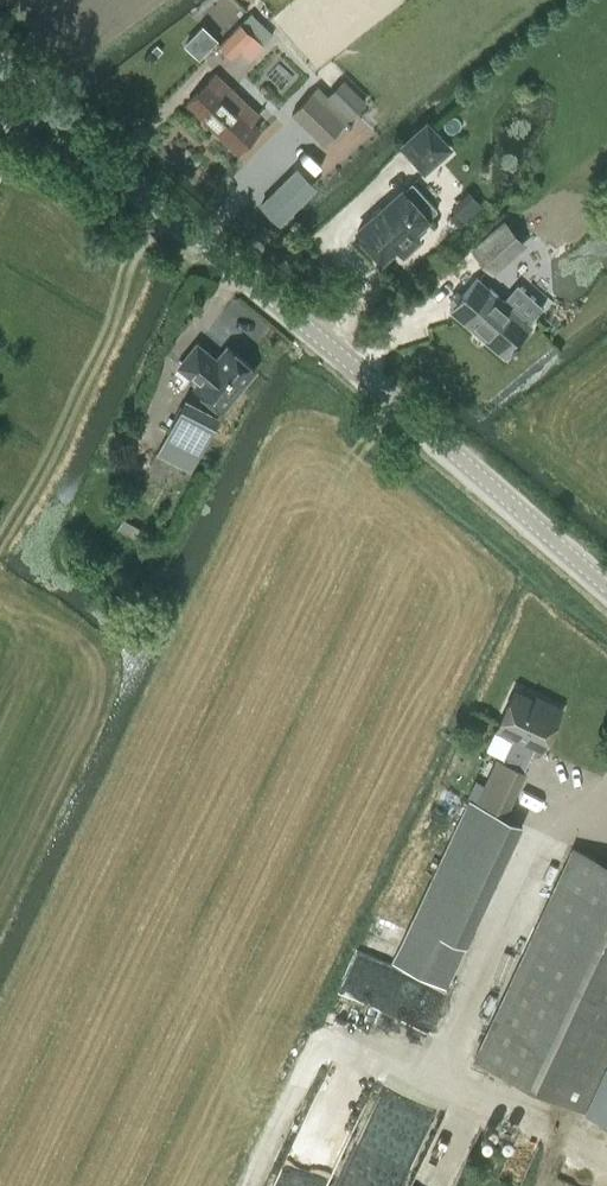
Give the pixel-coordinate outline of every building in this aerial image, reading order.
[(266,40),(275,31),(253,9),(244,18),(266,40)] [(240,24),(221,44),(232,56),(240,48),(251,58),(263,46),(240,24)] [(202,25),(185,43),(199,57),(217,39),(202,25)] [(252,136),(245,129),(252,121),(258,114),(215,73),(187,103),(224,137),(238,151),(252,136)] [(318,87),(292,114),(324,144),(365,101),(343,80),(328,96),(318,87)] [(449,148),(427,124),(402,146),(425,171),(449,148)] [(260,200),(280,221),(320,184),(300,163),(260,200)] [(437,210),(412,182),(357,231),(383,259),(437,210)] [(519,240),(503,223),(474,249),(490,266),(519,240)] [(502,356),(530,324),(476,278),(449,310),(502,356)] [(180,365),(199,381),(197,384),(224,407),(255,370),(227,347),(216,361),(196,344),(180,365)] [(198,411),(197,413),(181,405),(158,452),(193,469),(216,420),(198,411)] [(140,527),(123,518),(118,528),(134,537),(140,527)] [(150,531),(161,537),(167,526),(155,520),(150,531)] [(513,737),(490,788),(514,799),(526,772),(524,771),(535,747),(542,751),(561,710),(543,701),(542,704),(515,692),(498,730),(513,737)] [(476,801),(485,783),(476,779),(468,797),(476,801)] [(465,944),(522,823),(469,798),(413,919),(465,944)] [(586,1110),(606,1120),(606,863),(573,847),(475,1058),(586,1110)] [(334,1185),(402,1185),(423,1127),(363,1105),(334,1185)] [(308,1179),(281,1175),(280,1185),(307,1185),(308,1179)]
